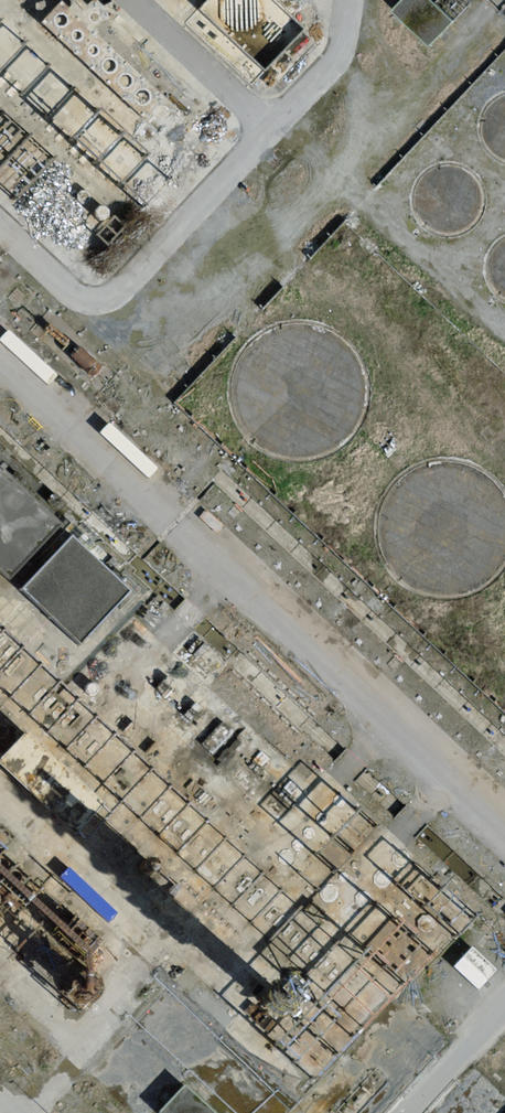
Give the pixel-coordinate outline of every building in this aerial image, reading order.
[(431,39),(455,14),(440,0),(396,0),(393,3),(431,39)] [(504,95),(494,102),(487,112),(483,123),(484,135),(488,146),(496,155),(504,160),(504,94),(504,95)] [(474,231),(482,223),(488,213),(490,202),(489,189),(483,178),(474,170),(463,165),(451,164),(439,168),(429,175),(421,185),(418,196),(419,208),(423,219),(430,228),(440,234),(451,236),(463,235),(474,231)] [(498,245),(491,255),(487,267),(488,279),(492,290),(499,299),(504,302),(504,240),(498,245)] [(361,429),(368,408),(368,386),(360,365),(347,348),(328,336),(307,331),(285,333),(265,341),(249,356),(239,375),(235,397),(238,418),(249,438),(265,453),(285,462),(307,464),(329,458),(347,446),(361,429)] [(22,588),(73,538),(0,467),(0,569),(22,588)] [(73,538),(22,588),(83,642),(129,591),(73,538)] [(161,1112),(215,1112),(185,1084),(161,1112)]
